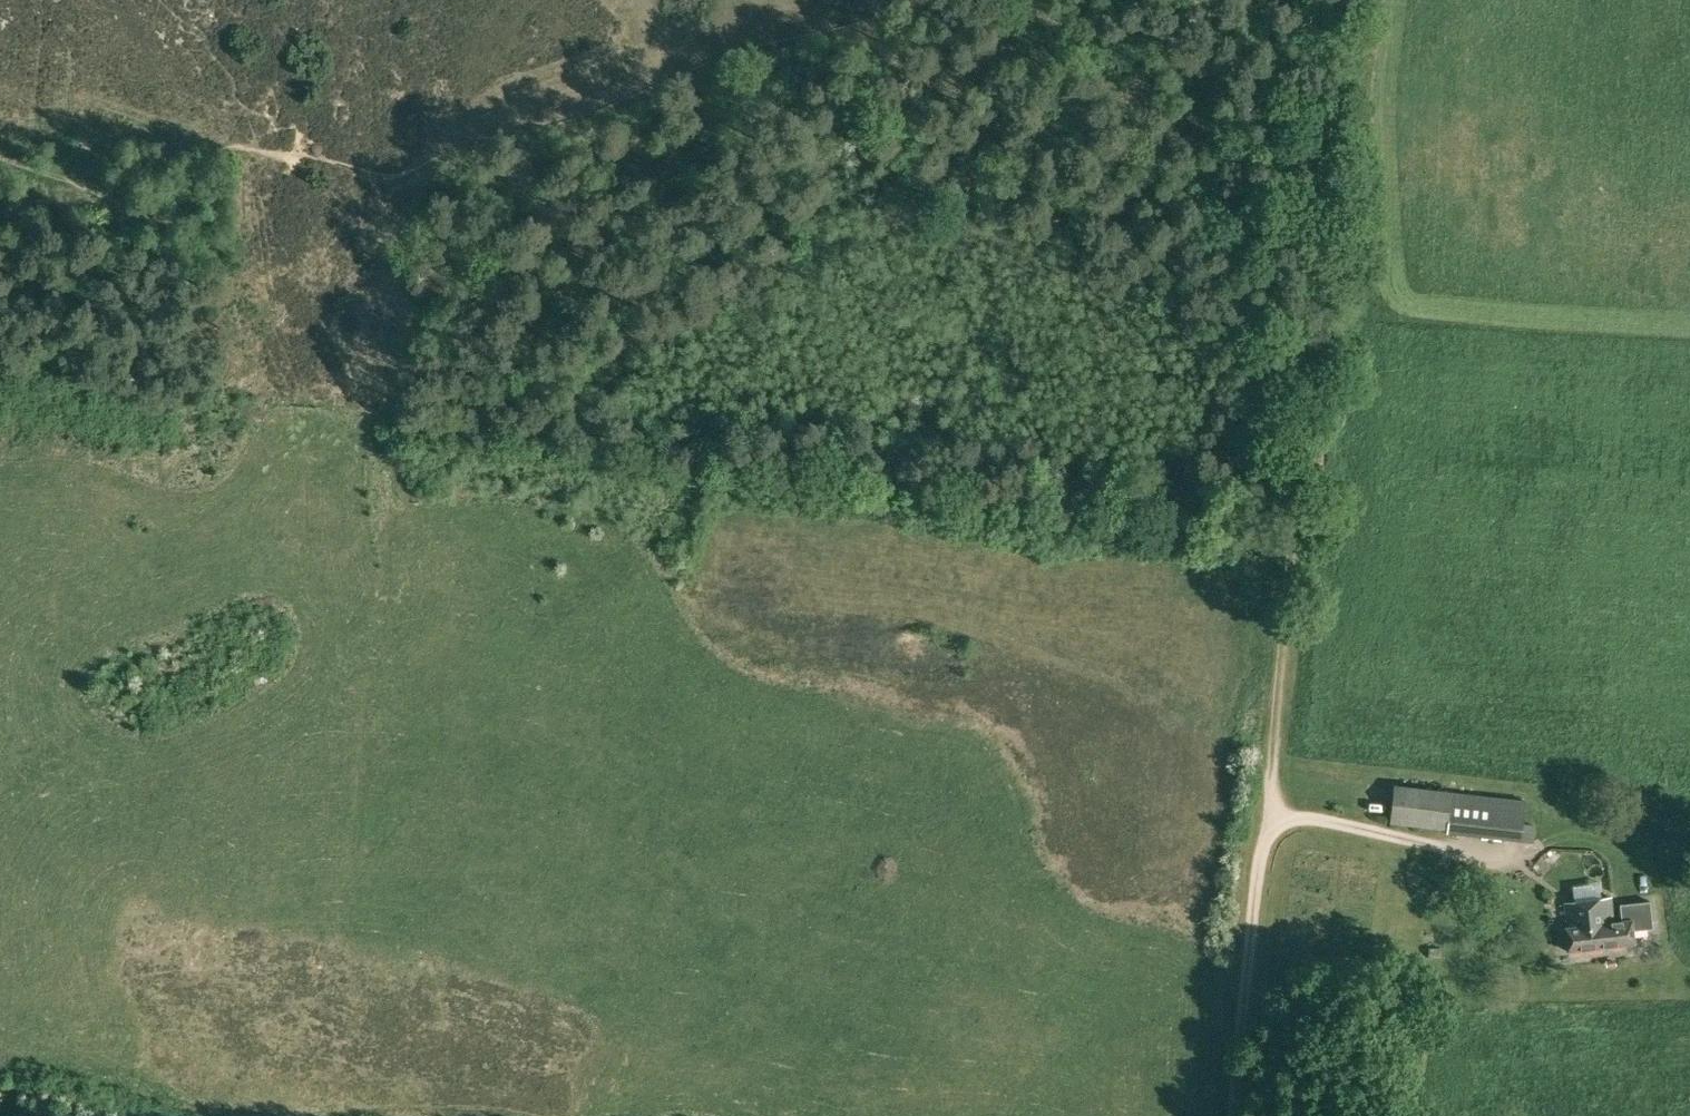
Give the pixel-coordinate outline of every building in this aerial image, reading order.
[(1523,824),(1526,797),(1394,784),(1390,821),(1448,827),(1447,830),(1503,836),(1504,822),(1523,824)] [(1565,925),(1568,948),(1634,940),(1633,930),(1654,927),(1651,901),(1620,904),(1622,918),(1613,919),(1611,895),(1565,901),(1568,925),(1565,925)] [(1441,947),(1428,947),(1428,956),(1441,956),(1441,947)] [(1423,979),(1423,993),(1441,993),(1440,979),(1423,979)]
